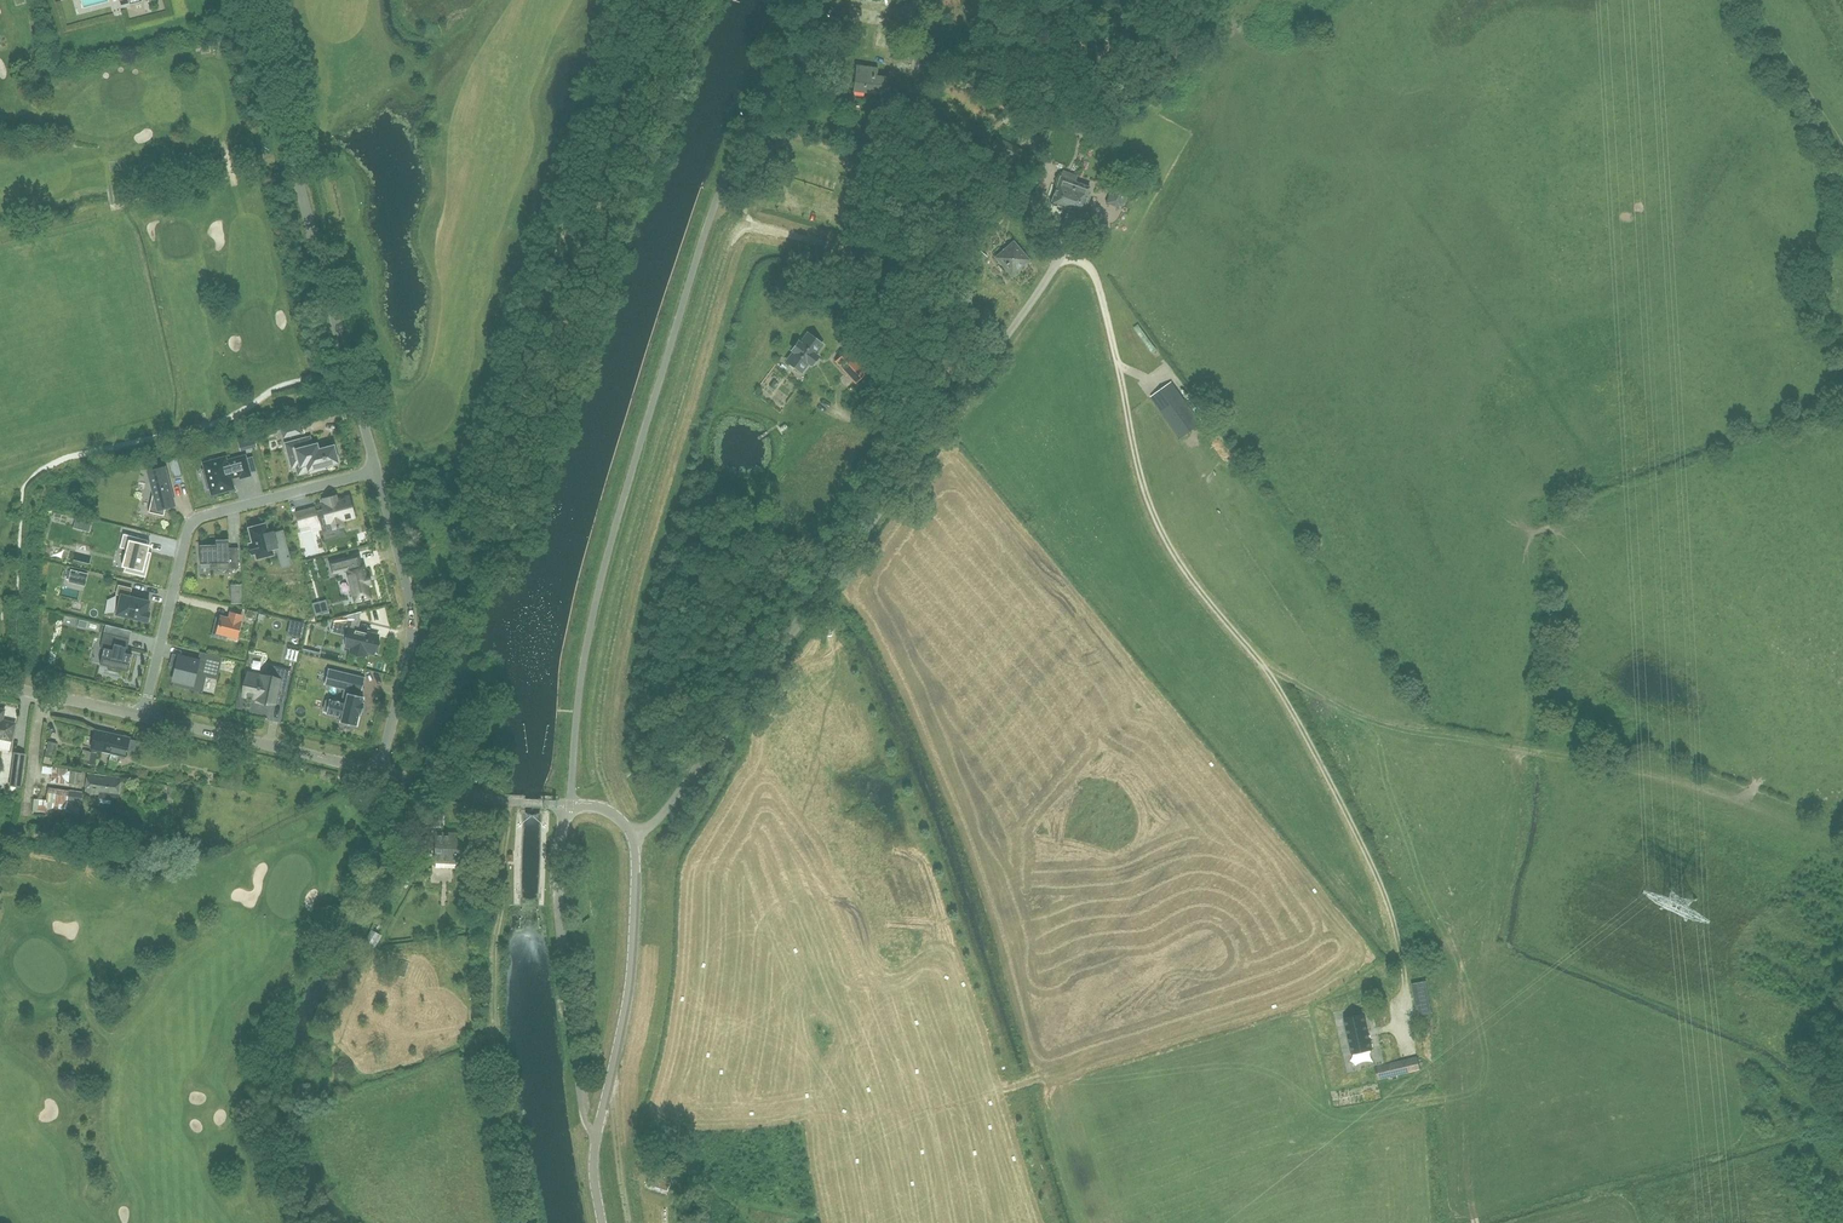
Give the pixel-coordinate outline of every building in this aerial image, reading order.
[(1115,15),(1104,39),(1116,44),(1126,20),(1115,15)] [(851,85),(849,97),(865,99),(866,92),(886,95),(888,78),(876,76),(876,69),(857,66),(854,86),(851,85)] [(980,124),(971,133),(976,138),(985,129),(980,124)] [(1061,177),(1051,202),(1065,208),(1076,182),(1075,182),(1077,176),(1068,173),(1066,178),(1061,177)] [(1121,209),(1130,188),(1115,181),(1106,202),(1121,209)] [(1076,182),(1065,208),(1080,214),(1084,203),(1087,204),(1090,196),(1087,195),(1090,188),(1076,182)] [(1000,224),(1010,212),(1002,205),(992,216),(1000,224)] [(1011,276),(1030,260),(1013,241),(995,257),(1011,276)] [(974,258),(981,264),(987,256),(980,250),(974,258)] [(794,351),(787,361),(802,372),(809,362),(811,365),(818,356),(815,354),(822,345),(807,334),(800,343),(799,342),(793,350),(794,351)] [(846,372),(857,362),(847,351),(836,361),(846,372)] [(1150,396),(1180,438),(1201,423),(1172,381),(1150,396)] [(299,425),(282,429),(284,437),(301,433),(299,425)] [(246,439),(248,446),(256,444),(254,437),(246,439)] [(310,437),(285,443),(292,467),(297,466),(298,467),(301,466),(301,465),(308,463),(310,471),(325,467),(324,465),(337,462),(335,456),(337,455),(334,445),(326,447),(326,449),(318,451),(316,445),(312,446),(310,437)] [(226,455),(202,462),(206,479),(205,480),(207,489),(209,488),(211,495),(235,489),(233,479),(239,477),(239,479),(252,476),(246,454),(227,459),(226,455)] [(182,476),(178,457),(168,460),(173,478),(182,476)] [(154,490),(149,512),(164,516),(166,507),(174,505),(164,467),(149,471),(154,490)] [(314,509),(305,511),(308,523),(317,521),(317,518),(326,516),(328,523),(331,523),(332,528),(337,527),(337,528),(339,527),(339,526),(343,525),(342,520),(353,517),(348,497),(337,500),(336,497),(323,500),(324,503),(323,503),(324,508),(315,511),(314,509)] [(76,517),(73,528),(89,532),(92,521),(76,517)] [(265,524),(249,528),(253,543),(250,544),(252,554),(255,553),(257,558),(273,554),(272,549),(277,548),(282,567),(291,564),(283,531),(274,533),(273,531),(268,533),(265,524)] [(124,534),(120,547),(126,549),(122,566),(125,567),(124,571),(145,577),(152,553),(151,552),(150,554),(148,553),(150,545),(147,544),(148,540),(124,534)] [(210,569),(239,569),(238,548),(229,548),(228,540),(215,540),(216,544),(199,545),(200,564),(210,563),(210,569)] [(358,555),(330,562),(332,571),(332,572),(333,572),(347,569),(355,601),(362,599),(362,602),(364,601),(364,599),(371,597),(367,584),(370,583),(368,574),(366,575),(363,564),(361,564),(358,555)] [(121,595),(117,614),(148,622),(150,612),(147,611),(149,601),(130,596),(132,588),(119,585),(116,594),(121,595)] [(248,610),(246,617),(255,619),(257,612),(248,610)] [(229,618),(221,616),(217,633),(236,638),(241,621),(240,621),(242,615),(231,613),(229,618)] [(78,626),(86,628),(88,621),(79,619),(78,626)] [(334,625),(333,626),(341,628),(350,631),(348,637),(346,645),(349,646),(352,647),(351,652),(365,655),(366,650),(374,652),(377,642),(378,636),(375,635),(356,630),(359,621),(351,619),(347,620),(335,621),(334,625)] [(130,639),(104,633),(100,647),(104,648),(100,664),(109,666),(108,669),(118,672),(119,668),(128,670),(132,655),(126,653),(130,639)] [(221,656),(207,653),(205,663),(186,659),(186,661),(173,658),(171,668),(177,670),(174,682),(177,683),(176,686),(202,691),(206,675),(216,678),(221,656)] [(275,679),(249,673),(245,693),(247,694),(247,695),(252,696),(253,695),(257,696),(256,698),(275,703),(276,700),(283,702),(290,671),(278,668),(275,679)] [(342,717),(341,722),(356,726),(359,714),(361,714),(364,702),(362,702),(363,696),(359,695),(360,693),(361,693),(365,678),(328,669),(324,684),(345,689),(342,702),(329,699),(329,701),(326,701),(324,710),(327,711),(326,713),(342,717)] [(10,740),(14,724),(1,721),(3,710),(0,710),(0,738),(10,740)] [(123,735),(121,736),(94,730),(90,747),(104,750),(110,752),(109,760),(116,761),(118,754),(125,756),(127,749),(134,751),(137,741),(129,739),(130,738),(128,738),(127,736),(123,735)] [(52,764),(56,742),(47,741),(43,762),(52,764)] [(20,793),(26,753),(14,751),(9,792),(20,793)] [(96,765),(99,753),(91,751),(88,763),(96,765)] [(461,783),(471,785),(475,762),(465,760),(461,783)] [(50,781),(80,784),(82,772),(70,771),(70,768),(53,766),(42,765),(41,773),(51,774),(50,781)] [(118,800),(118,793),(120,778),(88,774),(86,793),(98,794),(97,798),(118,800)] [(83,792),(69,790),(48,787),(46,799),(34,799),(32,813),(47,815),(48,813),(65,814),(67,805),(81,807),(83,792)] [(441,827),(442,814),(426,813),(425,826),(441,827)] [(458,833),(436,832),(435,861),(457,862),(457,855),(461,855),(462,842),(459,841),(458,833)] [(81,853),(79,859),(87,861),(89,855),(81,853)] [(374,951),(382,935),(372,930),(363,945),(374,951)] [(1425,980),(1411,983),(1415,1007),(1430,1004),(1425,980)] [(1364,1013),(1344,1018),(1352,1054),(1372,1050),(1364,1013)] [(1378,1079),(1409,1072),(1406,1059),(1375,1066),(1378,1079)] [(652,1169),(648,1183),(667,1189),(672,1175),(652,1169)]
